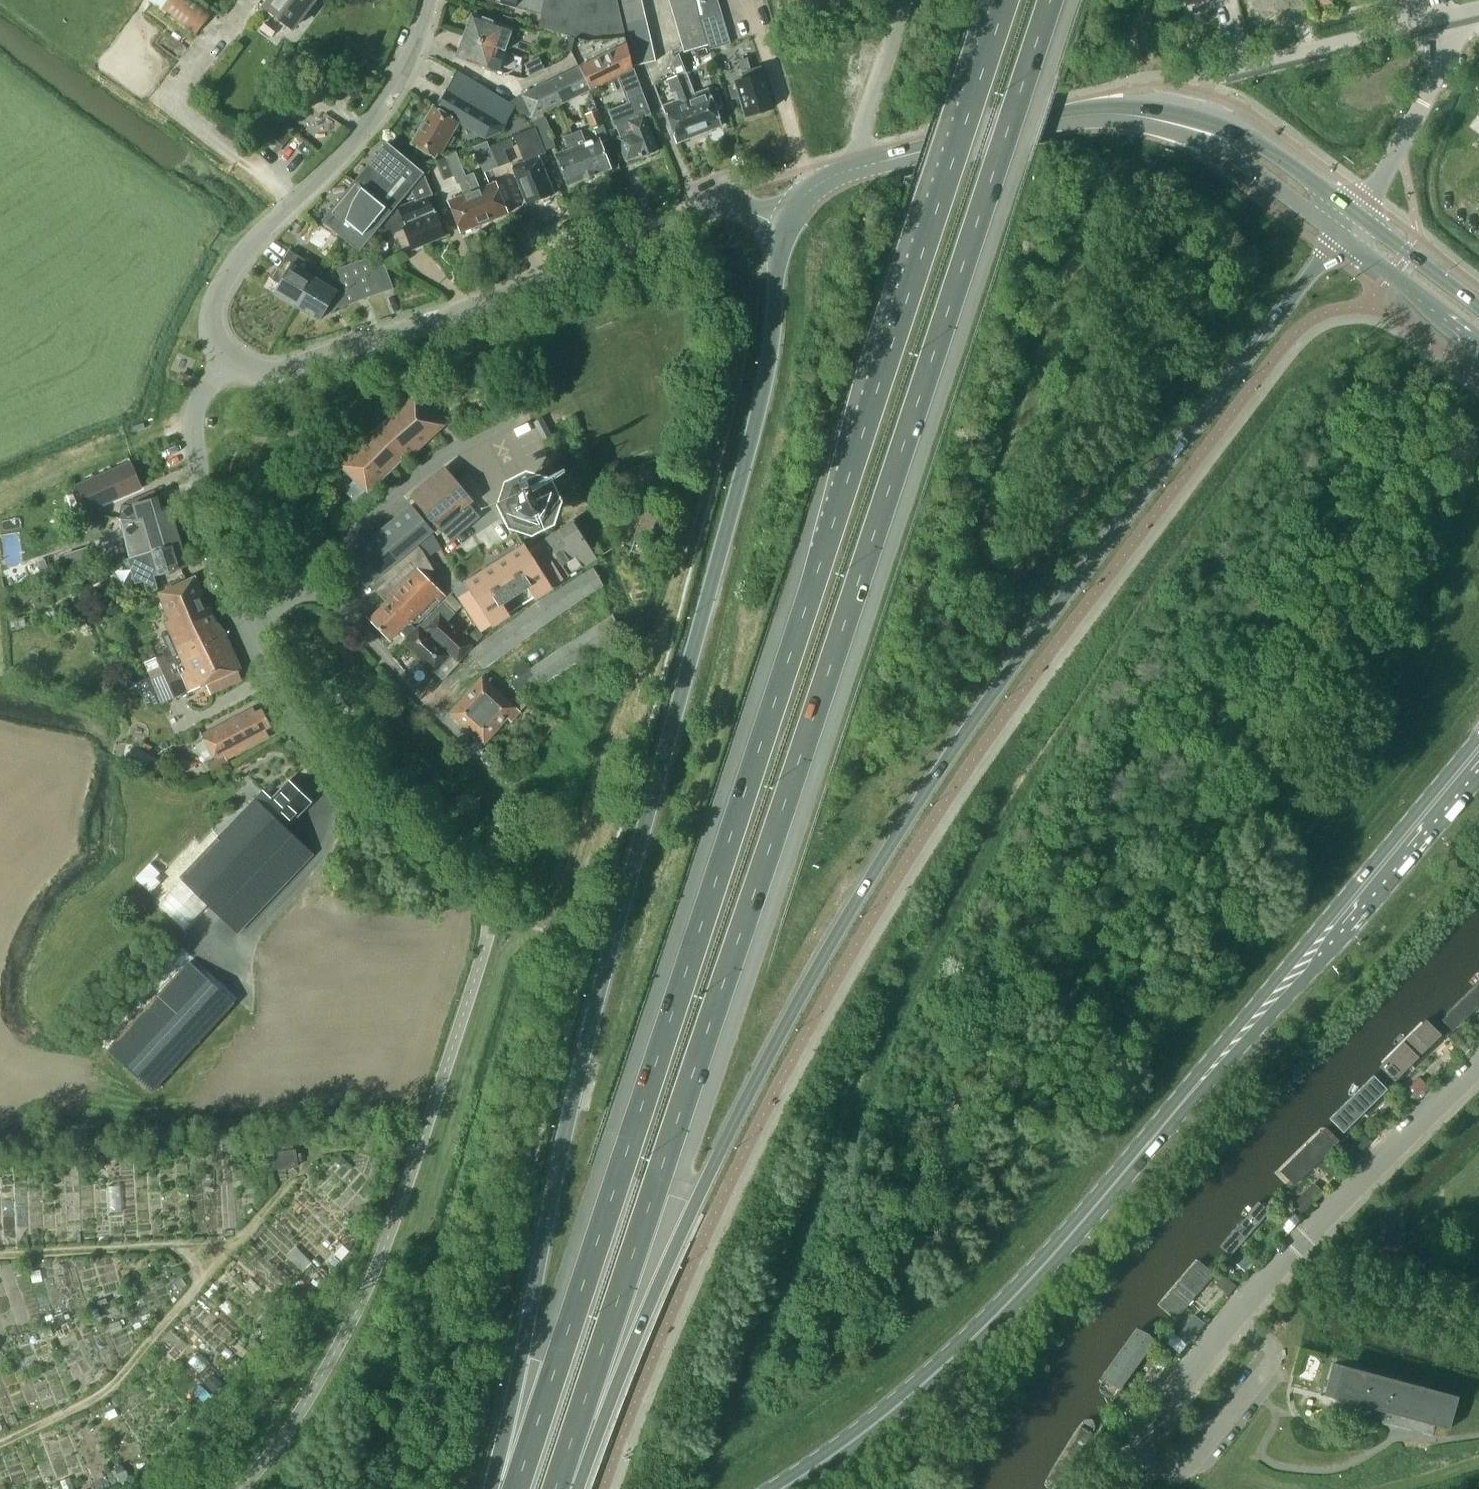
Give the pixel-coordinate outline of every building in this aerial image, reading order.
[(193,36),(210,13),(193,0),(147,0),(193,36)] [(261,5),(291,29),(314,0),(260,0),(258,2),(261,5)] [(516,8),(541,15),(544,0),(487,0),(516,8)] [(541,15),(540,26),(588,40),(619,37),(625,36),(617,0),(544,0),(541,15)] [(642,0),(639,0),(620,4),(622,16),(644,11),(642,0)] [(696,9),(693,0),(685,0),(671,4),(674,16),(696,9)] [(721,9),(718,0),(712,0),(697,4),(700,15),(721,9)] [(678,28),(700,21),(696,9),(674,16),(678,28)] [(703,26),(724,20),(721,9),(700,15),(703,26)] [(647,23),(644,11),(622,16),(625,28),(647,23)] [(463,34),(498,47),(506,50),(513,30),(505,27),(471,13),(463,34)] [(706,37),(727,31),(724,20),(703,26),(706,37)] [(681,39),(704,32),(700,21),(678,28),(681,39)] [(650,35),(647,23),(625,28),(628,40),(650,35)] [(727,31),(706,37),(710,48),(730,42),(727,31)] [(704,32),(681,39),(684,51),(708,45),(704,32)] [(494,59),(498,47),(463,34),(456,55),(491,68),(498,71),(502,61),(494,59)] [(579,65),(592,89),(634,68),(626,36),(625,36),(619,37),(588,40),(571,35),(567,49),(572,50),(579,65)] [(652,47),(650,35),(628,40),(630,52),(652,47)] [(655,59),(652,47),(630,52),(633,64),(655,59)] [(677,76),(686,72),(679,54),(671,62),(677,76)] [(541,57),(520,67),(525,79),(547,69),(541,57)] [(760,67),(750,69),(749,64),(740,66),(744,80),(734,83),(735,84),(728,86),(732,99),(738,97),(744,116),(748,115),(750,115),(755,114),(756,112),(772,108),(763,74),(762,74),(760,67)] [(592,89),(579,65),(551,79),(563,103),(591,90),(590,90),(592,89)] [(618,76),(623,89),(639,83),(634,68),(618,76)] [(410,143),(435,158),(437,153),(440,155),(459,123),(486,139),(501,132),(516,107),(457,71),(437,109),(431,106),(410,143)] [(677,76),(676,76),(685,100),(698,135),(722,127),(707,87),(691,93),(689,87),(692,86),(687,72),(686,72),(677,76)] [(312,107),(329,84),(314,74),(298,97),(312,107)] [(676,144),(698,135),(685,100),(676,76),(666,80),(674,102),(662,107),(676,144)] [(563,103),(551,79),(521,95),(532,118),(563,103)] [(619,139),(626,159),(640,155),(640,156),(656,150),(643,115),(641,116),(636,98),(621,103),(624,111),(611,116),(620,139),(619,139)] [(586,114),(591,128),(605,123),(599,109),(586,114)] [(532,118),(545,150),(557,145),(544,113),(532,118)] [(274,117),(257,136),(270,147),(287,129),(274,117)] [(553,193),(539,158),(546,155),(535,127),(515,136),(525,163),(512,168),(527,204),(541,198),(542,199),(548,196),(549,195),(553,193)] [(581,130),(572,133),(590,177),(612,169),(599,137),(585,143),(581,130)] [(567,186),(590,177),(572,133),(563,137),(567,150),(555,155),(567,186)] [(510,138),(489,146),(497,167),(509,162),(504,149),(513,146),(510,138)] [(474,146),(484,172),(497,167),(489,146),(487,140),(474,146)] [(387,143),(384,145),(354,182),(390,212),(423,173),(387,143)] [(447,200),(461,234),(484,224),(466,175),(457,152),(436,160),(443,180),(454,176),(457,184),(459,183),(463,194),(447,200)] [(474,172),(466,175),(484,224),(509,214),(496,181),(480,187),(474,172)] [(321,221),(340,236),(358,251),(390,212),(354,182),(321,221)] [(424,246),(446,236),(436,212),(434,213),(428,195),(399,207),(405,225),(403,226),(411,251),(415,249),(416,250),(423,248),(424,246)] [(316,227),(312,237),(311,238),(325,245),(330,234),(316,227)] [(275,293),(297,306),(314,278),(320,268),(299,256),(290,251),(273,278),(272,277),(271,278),(280,284),(275,293)] [(336,291),(314,278),(297,306),(319,319),(324,310),(332,314),(337,307),(393,289),(384,265),(373,268),(369,258),(337,269),(345,293),(339,295),(335,293),(336,291)] [(404,455),(406,458),(447,422),(427,399),(420,405),(412,396),(380,425),(340,465),(368,492),(404,455)] [(144,423),(132,427),(134,432),(145,428),(144,423)] [(115,473),(124,494),(142,486),(133,465),(115,473)] [(413,495),(439,526),(470,500),(445,469),(413,495)] [(105,502),(124,494),(115,473),(114,472),(96,481),(105,502)] [(546,487),(547,486),(544,483),(543,484),(530,480),(530,478),(526,479),(526,480),(513,486),(512,485),(509,488),(510,489),(506,502),(505,503),(505,506),(506,506),(512,519),(512,520),(515,523),(515,522),(529,527),(529,528),(533,528),(533,526),(546,520),(546,521),(549,518),(548,517),(553,503),(554,503),(554,499),(553,499),(546,487)] [(87,509),(105,502),(96,481),(96,480),(78,489),(87,509)] [(151,552),(181,542),(174,520),(177,519),(173,508),(170,508),(161,511),(154,499),(137,507),(123,505),(122,518),(141,520),(150,550),(151,552)] [(411,505),(400,514),(411,527),(422,518),(411,505)] [(400,514),(389,523),(400,536),(411,527),(400,514)] [(367,585),(369,583),(385,600),(367,618),(389,641),(401,630),(407,636),(442,601),(446,596),(429,578),(435,572),(427,558),(443,545),(422,518),(411,527),(400,536),(389,545),(378,554),(367,564),(356,572),(367,585)] [(389,545),(400,536),(389,523),(378,532),(389,545)] [(466,585),(470,591),(458,599),(480,633),(596,558),(574,524),(528,554),(524,547),(466,585)] [(378,554),(389,545),(378,532),(367,541),(378,554)] [(367,564),(378,554),(367,541),(356,550),(367,564)] [(130,568),(154,561),(158,575),(188,566),(181,542),(151,552),(150,550),(127,557),(130,568)] [(346,559),(356,572),(367,564),(356,550),(346,559)] [(76,551),(63,555),(67,569),(80,565),(76,551)] [(38,562),(43,577),(50,575),(45,559),(38,562)] [(592,567),(582,574),(594,591),(604,584),(592,567)] [(583,598),(594,591),(582,574),(571,581),(583,598)] [(182,618),(209,607),(198,582),(195,576),(158,594),(168,619),(163,621),(168,632),(161,635),(169,652),(157,657),(149,640),(135,644),(144,663),(150,676),(175,666),(173,662),(196,652),(182,618)] [(583,598),(571,581),(561,588),(573,605),(583,598)] [(563,612),(573,605),(561,588),(551,595),(563,612)] [(563,612),(551,595),(541,602),(553,619),(563,612)] [(451,655),(457,662),(458,662),(473,644),(447,621),(455,613),(442,601),(407,636),(407,637),(401,643),(434,673),(451,655)] [(543,626),(553,619),(541,602),(531,609),(543,626)] [(217,624),(209,607),(182,618),(196,652),(173,662),(175,666),(150,676),(161,704),(188,693),(205,685),(209,692),(241,678),(238,670),(240,669),(224,632),(217,624)] [(543,626),(531,609),(520,616),(533,633),(543,626)] [(611,614),(603,620),(614,636),(622,631),(611,614)] [(25,616),(10,618),(12,627),(26,625),(25,616)] [(522,640),(533,633),(520,616),(510,623),(522,640)] [(603,620),(595,625),(606,642),(614,636),(603,620)] [(522,640),(510,623),(500,630),(512,647),(522,640)] [(595,625),(586,631),(598,647),(606,642),(595,625)] [(468,637),(474,644),(482,636),(476,629),(468,637)] [(502,654),(512,647),(500,630),(490,637),(502,654)] [(586,631),(578,636),(589,653),(598,647),(586,631)] [(578,636),(570,641),(581,658),(589,653),(578,636)] [(502,654),(490,637),(480,644),(492,661),(502,654)] [(570,641),(562,647),(573,664),(581,658),(570,641)] [(482,668),(492,661),(480,644),(470,651),(482,668)] [(562,647),(554,652),(565,669),(573,664),(562,647)] [(554,652),(546,658),(557,674),(565,669),(554,652)] [(546,658),(538,663),(549,680),(557,674),(546,658)] [(549,680),(538,663),(530,669),(541,685),(549,680)] [(467,728),(471,732),(484,743),(507,717),(511,721),(519,711),(529,701),(532,704),(544,690),(529,669),(510,682),(518,693),(510,703),(498,692),(467,728)] [(450,713),(467,728),(498,692),(481,677),(450,713)] [(265,730),(272,726),(261,709),(254,712),(253,708),(202,732),(216,759),(225,754),(228,759),(269,737),(265,730)] [(216,759),(208,764),(212,772),(230,763),(228,759),(225,754),(216,759)] [(263,790),(180,877),(182,878),(158,903),(184,928),(208,904),(237,932),(313,854),(286,828),(311,802),(289,781),(272,799),(263,790)] [(136,876),(148,886),(161,872),(149,861),(136,876)] [(188,960),(108,1049),(156,1093),(236,1004),(188,960)] [(1440,1017),(1453,1030),(1478,1005),(1478,979),(1440,1017)] [(1438,1027),(1385,1076),(1395,1086),(1448,1037),(1438,1027)] [(1380,1080),(1338,1121),(1349,1132),(1390,1091),(1380,1080)] [(1408,1086),(1417,1095),(1427,1086),(1421,1081),(1413,1081),(1408,1086)] [(1327,1123),(1276,1175),(1291,1190),(1342,1138),(1327,1123)] [(1363,1134),(1354,1143),(1361,1150),(1370,1141),(1363,1134)] [(297,1165),(295,1149),(271,1153),(273,1169),(297,1165)] [(341,1155),(336,1161),(342,1166),(347,1160),(341,1155)] [(1313,1183),(1304,1192),(1314,1202),(1323,1192),(1313,1183)] [(1257,1199),(1218,1244),(1231,1256),(1270,1211),(1257,1199)] [(345,1244),(350,1248),(354,1243),(350,1239),(345,1244)] [(1234,1262),(1246,1272),(1255,1262),(1244,1252),(1234,1262)] [(1197,1257),(1158,1304),(1175,1319),(1215,1271),(1197,1257)] [(1194,1315),(1178,1336),(1188,1344),(1204,1323),(1194,1315)] [(1136,1318),(1093,1381),(1116,1397),(1160,1334),(1136,1318)] [(1169,1328),(1161,1337),(1168,1343),(1180,1354),(1188,1344),(1178,1336),(1176,1334),(1173,1332),(1169,1328)] [(1458,1396),(1452,1394),(1333,1363),(1324,1395),(1450,1429),(1458,1396)] [(215,1392),(222,1383),(213,1375),(206,1384),(215,1392)] [(210,1395),(201,1385),(194,1391),(204,1401),(210,1395)] [(1038,1485),(1044,1488),(1057,1488),(1092,1434),(1077,1424),(1038,1485)] [(118,1473),(121,1482),(130,1478),(127,1470),(118,1473)]
